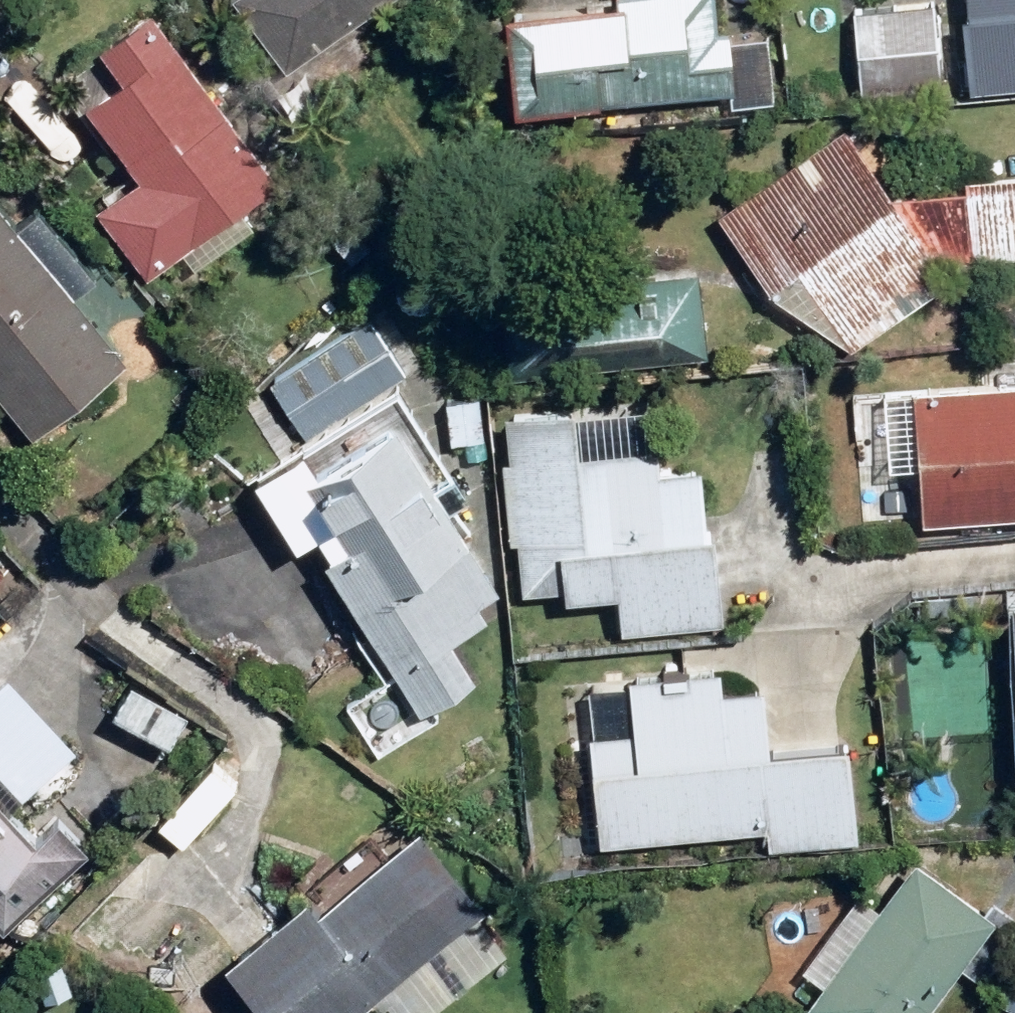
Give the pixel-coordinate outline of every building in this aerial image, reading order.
[(283,70),(378,0),(231,0),(283,70)] [(517,95),(732,80),(728,26),(715,28),(713,0),(511,0),(517,95)] [(858,97),(943,88),(934,0),(922,0),(849,8),(858,97)] [(965,87),(1014,82),(1014,0),(964,0),(966,14),(958,15),(965,87)] [(89,205),(144,277),(277,178),(145,1),(92,40),(114,70),(77,98),(132,173),(89,205)] [(845,345),(948,273),(936,256),(1014,248),(1014,168),(962,172),(963,181),(889,187),(842,121),(713,212),(768,290),(845,345)] [(27,434),(121,358),(69,295),(90,277),(32,205),(10,224),(0,211),(0,401),(27,434)] [(497,290),(507,376),(703,356),(695,270),(497,290)] [(322,555),(418,710),(467,679),(443,638),(504,601),(445,507),(458,498),(388,383),(403,374),(368,316),(265,378),(302,438),(246,472),(291,544),(313,530),(327,552),(322,555)] [(918,518),(1014,510),(1014,382),(908,390),(918,518)] [(443,399),(446,440),(477,439),(475,396),(443,399)] [(511,644),(713,622),(693,440),(566,453),(560,405),(486,413),(511,644)] [(1006,592),(1009,674),(1014,674),(1014,592),(1006,592)] [(83,848),(50,812),(28,832),(7,810),(71,750),(1,675),(0,676),(0,925),(83,848)] [(107,708),(164,746),(184,717),(126,680),(107,708)] [(581,765),(588,852),(695,844),(687,757),(581,765)] [(848,811),(848,836),(872,837),(872,812),(848,811)] [(770,836),(827,837),(827,814),(770,813),(770,836)] [(265,1012),(350,1012),(478,907),(412,826),(316,907),(303,890),(220,959),(265,1012)] [(805,1012),(919,1012),(989,913),(908,857),(801,1010),(805,1012)] [(1014,986),(1014,958),(1006,983),(1014,986)] [(967,979),(990,994),(997,981),(974,967),(967,979)]
